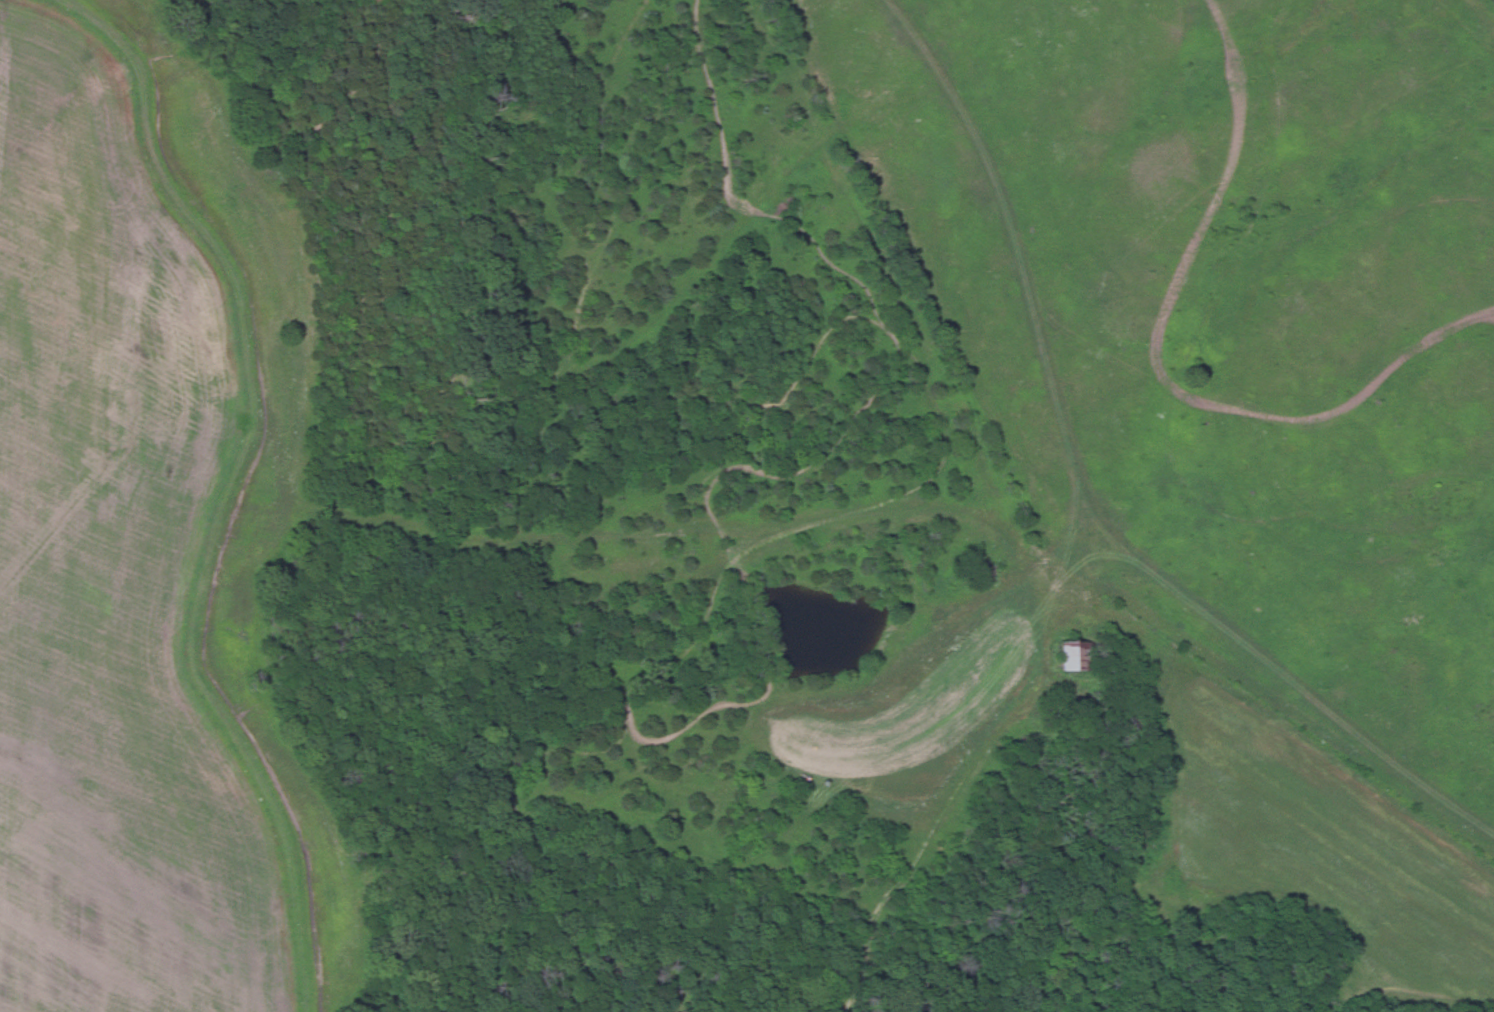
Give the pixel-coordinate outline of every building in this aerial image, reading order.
[(1058,671),(1084,671),(1084,642),(1058,642),(1058,671)]
